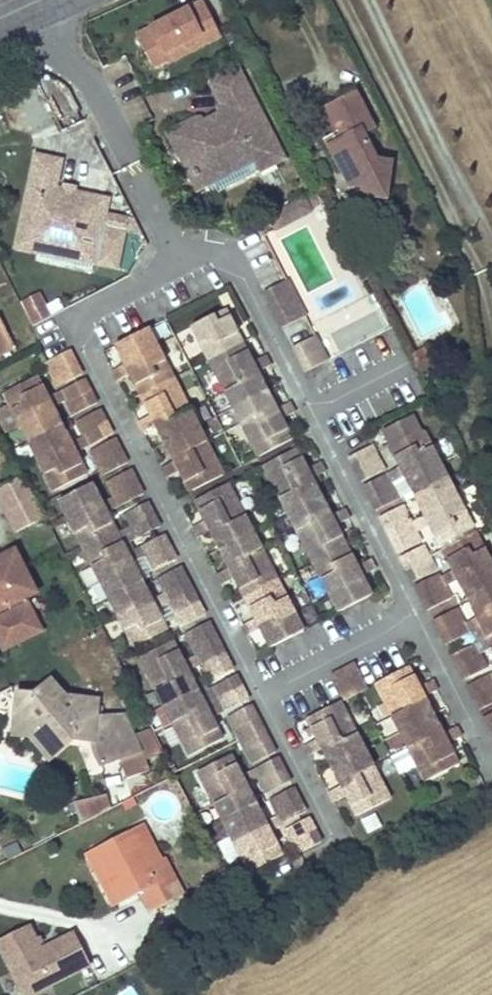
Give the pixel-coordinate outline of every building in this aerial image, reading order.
[(221,36),(202,1),(138,34),(157,69),(221,36)] [(201,128),(196,118),(195,116),(167,131),(196,188),(206,183),(212,194),(285,155),(237,65),(210,80),(223,104),(228,114),(201,128)] [(337,131),(324,138),(347,185),(361,188),(360,196),(384,199),(390,163),(374,160),(368,158),(369,148),(363,135),(373,130),(353,91),(325,106),(337,131)] [(223,104),(196,118),(201,128),(228,114),(223,104)] [(129,218),(107,213),(110,197),(76,190),(73,189),(72,195),(65,194),(66,187),(63,187),(58,186),(63,159),(38,153),(19,244),(41,249),(40,254),(94,266),(96,264),(103,229),(125,234),(129,218)] [(64,182),(63,187),(66,187),(65,194),(72,195),(73,189),(76,190),(77,184),(64,182)] [(287,278),(265,290),(283,325),(305,314),(287,278)] [(33,327),(51,317),(39,292),(20,302),(33,327)] [(225,308),(192,325),(259,454),(292,437),(282,417),(295,410),(289,400),(277,406),(258,370),(270,363),(265,352),(252,359),(225,308)] [(14,349),(0,321),(0,355),(14,349)] [(125,363),(113,369),(117,378),(129,372),(149,410),(137,417),(143,428),(155,422),(174,459),(162,465),(167,475),(178,469),(189,490),(223,472),(148,325),(115,343),(125,363)] [(315,333),(293,345),(306,370),(328,358),(315,333)] [(56,384),(82,370),(71,348),(44,362),(56,384)] [(46,396),(34,375),(0,392),(0,409),(9,405),(52,489),(85,473),(74,451),(113,430),(101,407),(75,420),(82,434),(69,440),(51,407),(64,400),(70,412),(97,398),(85,376),(46,396)] [(398,466),(364,483),(376,508),(399,496),(393,483),(404,477),(423,514),(411,520),(404,504),(380,516),(398,551),(422,539),(418,531),(429,526),(438,544),(474,525),(453,484),(424,428),(388,447),(398,466)] [(116,436),(90,450),(102,473),(128,459),(116,436)] [(372,444),(349,456),(362,480),(385,468),(372,444)] [(297,447),(263,464),(293,522),(338,612),(372,594),(362,574),(375,567),(369,556),(356,562),(336,524),(349,517),(344,507),(331,514),(313,477),(325,471),(320,461),(307,467),(297,447)] [(180,624),(206,611),(182,564),(156,578),(163,591),(150,598),(131,562),(144,555),(152,569),(178,556),(165,531),(126,552),(105,511),(144,491),(132,467),(106,481),(113,494),(99,501),(90,482),(57,500),(93,569),(100,583),(133,646),(166,629),(156,609),(168,602),(180,624)] [(35,502),(21,476),(0,487),(0,508),(14,533),(42,518),(35,502)] [(205,519),(192,525),(198,535),(210,529),(228,565),(216,571),(222,582),(234,576),(253,614),(241,620),(247,632),(259,626),(269,646),(303,629),(256,538),(228,482),(195,499),(205,519)] [(148,499),(122,512),(135,537),(161,523),(148,499)] [(416,585),(428,608),(451,596),(446,587),(457,581),(476,617),(465,623),(456,608),(433,619),(446,644),(480,627),(486,638),(452,655),(463,678),(487,666),(480,653),(491,647),(491,649),(491,562),(476,531),(441,549),(451,570),(440,576),(438,573),(416,585)] [(424,544),(401,556),(413,580),(436,567),(424,544)] [(12,549),(0,556),(0,610),(6,606),(9,612),(0,617),(0,638),(5,648),(40,629),(23,597),(34,592),(12,549)] [(93,569),(74,578),(81,592),(100,583),(93,569)] [(210,619),(184,632),(194,652),(181,659),(171,640),(138,657),(188,755),(222,738),(211,718),(250,698),(238,674),(212,688),(218,699),(205,706),(188,672),(201,666),(208,680),(234,666),(210,619)] [(355,664),(331,676),(343,699),(367,687),(355,664)] [(390,714),(374,723),(382,739),(398,730),(424,780),(458,762),(448,742),(461,735),(455,725),(442,732),(424,696),(437,689),(432,679),(419,685),(408,666),(374,683),(390,714)] [(467,685),(478,708),(491,701),(491,672),(467,685)] [(49,681),(33,696),(63,698),(49,681)] [(17,694),(14,719),(31,721),(30,738),(70,741),(92,744),(93,752),(100,768),(115,761),(124,780),(146,770),(141,760),(156,753),(145,729),(131,736),(122,716),(94,718),(96,701),(63,698),(33,696),(17,694)] [(316,738),(304,744),(310,754),(321,749),(339,784),(328,790),(333,799),(344,794),(355,815),(388,797),(339,701),(306,718),(316,738)] [(250,762),(276,749),(253,703),(227,717),(250,762)] [(483,718),(491,735),(491,713),(483,718)] [(14,719),(12,735),(30,738),(31,721),(14,719)] [(70,741),(30,738),(47,760),(70,741)] [(268,829),(307,809),(295,786),(269,799),(277,813),(264,820),(246,786),(259,780),(265,790),(291,777),(280,755),(240,775),(229,754),(196,771),(248,871),(281,854),(268,829)] [(75,810),(82,823),(112,808),(105,795),(75,810)] [(367,836),(382,830),(375,814),(360,821),(367,836)] [(296,851),(322,838),(311,816),(285,829),(296,851)] [(142,826),(131,830),(149,867),(159,862),(142,826)] [(131,830),(94,849),(122,903),(139,894),(149,912),(183,895),(164,860),(159,862),(149,867),(131,830)] [(122,903),(94,849),(84,854),(112,908),(122,903)] [(227,876),(220,880),(232,903),(239,899),(227,876)] [(89,968),(72,936),(40,953),(28,931),(0,946),(0,954),(23,994),(41,994),(89,968)]
